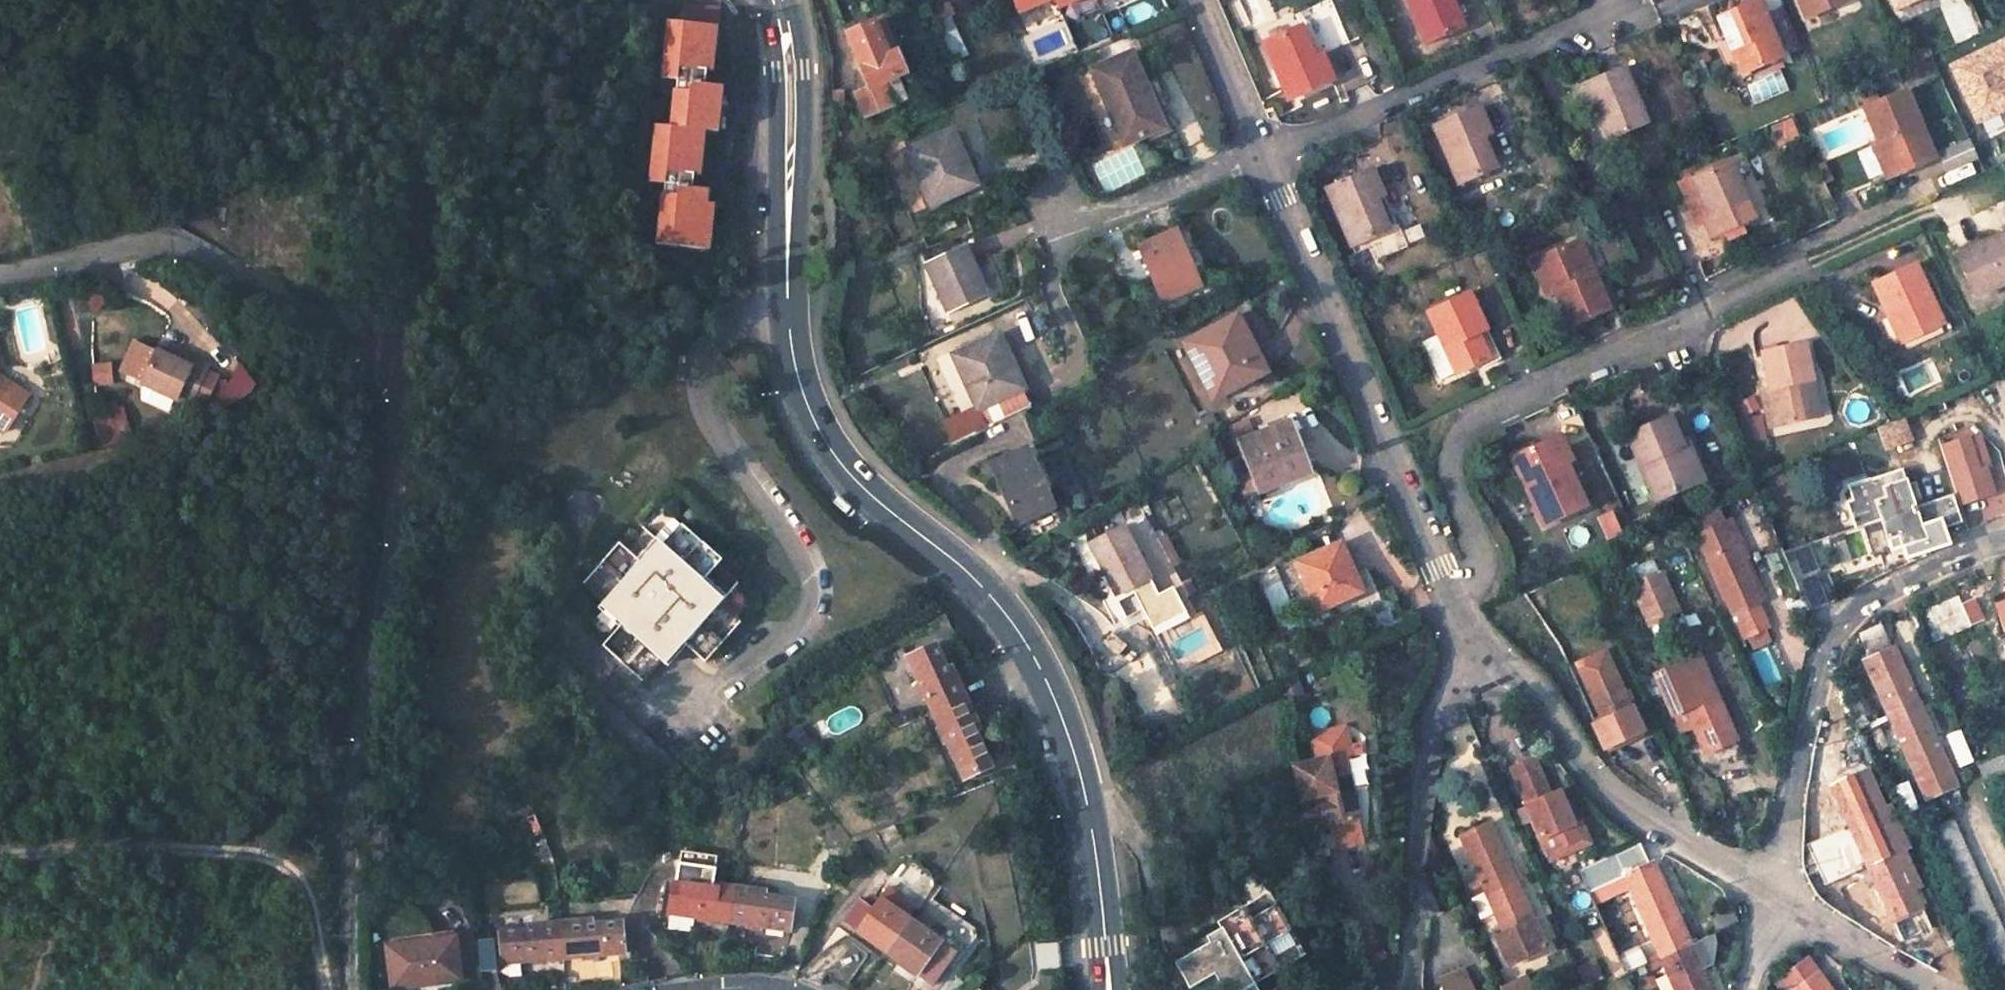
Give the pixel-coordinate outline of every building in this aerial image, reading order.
[(1017,11),(1044,0),(1013,0),(1017,11)] [(1452,0),(1407,0),(1425,41),(1462,24),(1452,0)] [(1718,16),(1732,50),(1737,47),(1747,71),(1782,56),(1758,0),(1757,0),(1718,16)] [(1805,17),(1845,1),(1844,0),(1798,0),(1805,17)] [(1894,8),(1912,0),(1890,0),(1894,8)] [(880,19),(846,34),(867,86),(855,91),(864,114),(893,102),(884,80),(902,72),(880,19)] [(671,90),(667,126),(702,130),(715,131),(720,86),(701,84),(703,70),(710,70),(714,27),(665,22),(658,77),(676,79),(675,91),(671,90)] [(1314,57),(1301,25),(1263,41),(1288,98),(1334,78),(1323,53),(1314,57)] [(1949,63),(1977,118),(2004,106),(2004,91),(2002,84),(2004,83),(2004,38),(1949,63)] [(1130,52),(1090,69),(1121,143),(1162,126),(1130,52)] [(1584,82),(1607,137),(1647,121),(1623,66),(1584,82)] [(1865,107),(1879,141),(1894,176),(1935,159),(1906,90),(1865,107)] [(1433,124),(1458,182),(1494,166),(1481,136),(1490,132),(1477,105),(1433,124)] [(702,130),(667,126),(653,124),(646,183),(663,184),(662,195),(659,195),(654,244),(707,250),(712,205),(703,204),(705,190),(689,189),(690,175),(697,176),(702,130)] [(950,129),(905,149),(929,204),(973,183),(950,129)] [(1871,144),(1886,179),(1894,176),(1879,141),(1871,144)] [(1736,205),(1747,201),(1729,162),(1679,185),(1691,211),(1704,205),(1710,217),(1702,220),(1709,237),(1743,222),(1736,205)] [(1407,241),(1397,220),(1395,221),(1387,225),(1374,195),(1382,191),(1370,164),(1325,185),(1350,241),(1369,233),(1372,240),(1378,254),(1407,241)] [(1395,221),(1382,191),(1374,195),(1387,225),(1395,221)] [(1704,205),(1691,211),(1697,223),(1702,220),(1710,217),(1704,205)] [(1175,229),(1138,244),(1162,301),(1199,286),(1175,229)] [(1980,241),(1985,249),(1959,260),(1975,294),(2004,280),(2004,229),(1980,241)] [(1353,248),(1372,240),(1369,233),(1350,241),(1353,248)] [(1594,271),(1579,237),(1569,241),(1584,275),(1594,271)] [(1980,241),(1979,237),(1955,249),(1959,260),(1985,249),(1980,241)] [(1584,275),(1569,241),(1531,258),(1546,294),(1554,290),(1569,324),(1609,306),(1594,271),(1584,275)] [(964,244),(925,262),(948,310),(986,292),(964,244)] [(1913,263),(1871,282),(1900,342),(1941,323),(1913,263)] [(1455,370),(1456,372),(1489,357),(1477,332),(1488,327),(1470,292),(1426,311),(1437,333),(1420,341),(1439,378),(1455,370)] [(100,293),(87,304),(94,312),(107,302),(100,293)] [(1239,312),(1185,340),(1213,396),(1255,374),(1239,342),(1251,336),(1239,312)] [(1502,357),(1488,327),(1477,332),(1489,357),(1491,362),(1502,357)] [(998,334),(953,354),(977,406),(1021,385),(998,334)] [(1239,342),(1255,374),(1267,368),(1251,336),(1239,342)] [(142,381),(156,351),(134,341),(120,371),(142,381)] [(1802,342),(1758,352),(1767,388),(1758,390),(1767,428),(1809,418),(1800,381),(1809,378),(1802,342)] [(159,346),(156,351),(190,367),(193,361),(159,346)] [(190,367),(156,351),(142,381),(141,384),(190,406),(208,368),(193,361),(190,367)] [(112,363),(93,364),(94,386),(113,385),(112,363)] [(230,383),(222,400),(232,404),(251,393),(256,384),(239,364),(230,383)] [(230,383),(210,373),(197,401),(217,410),(222,400),(230,383)] [(3,431),(27,396),(0,376),(0,430),(3,431)] [(1800,381),(1809,418),(1819,415),(1809,378),(1800,381)] [(123,408),(96,414),(103,444),(130,438),(123,408)] [(1219,426),(1211,411),(1200,418),(1207,434),(1219,426)] [(1667,417),(1625,436),(1653,501),(1692,484),(1677,448),(1680,447),(1667,417)] [(1287,422),(1240,439),(1260,490),(1306,473),(1287,422)] [(1904,422),(1880,432),(1886,448),(1911,439),(1904,422)] [(1564,462),(1569,460),(1557,436),(1543,442),(1554,467),(1564,462)] [(1979,470),(1986,468),(1990,466),(1980,437),(1968,438),(1979,470)] [(1968,438),(1941,447),(1960,503),(1994,492),(1986,468),(1979,470),(1968,438)] [(1543,442),(1503,461),(1534,529),(1584,506),(1564,462),(1554,467),(1543,442)] [(1692,484),(1702,480),(1686,443),(1680,447),(1677,448),(1692,484)] [(1027,447),(992,463),(1018,520),(1053,505),(1027,447)] [(1902,470),(1850,486),(1855,501),(1849,503),(1857,529),(1882,522),(1890,549),(1901,546),(1904,557),(1930,549),(1945,545),(1941,530),(1959,524),(1951,498),(1914,509),(1902,470)] [(1121,524),(1089,543),(1117,593),(1149,575),(1121,524)] [(616,545),(583,583),(604,601),(599,606),(620,624),(601,645),(640,679),(658,659),(663,664),(683,642),(697,627),(718,603),(735,584),(714,565),(718,560),(679,525),(661,545),(645,531),(626,552),(616,545)] [(1331,527),(1294,544),(1300,559),(1297,560),(1318,609),(1362,589),(1340,540),(1337,542),(1331,527)] [(1762,602),(1736,541),(1708,554),(1734,614),(1729,617),(1738,639),(1767,626),(1757,604),(1762,602)] [(1820,571),(1815,558),(1790,568),(1808,607),(1827,599),(1816,573),(1820,571)] [(1678,611),(1661,570),(1632,583),(1649,623),(1678,611)] [(1970,626),(1957,595),(1919,611),(1932,642),(1970,626)] [(697,627),(717,644),(739,621),(718,603),(697,627)] [(1561,645),(1545,621),(1531,630),(1542,645),(1552,668),(1568,661),(1561,645)] [(1916,696),(1894,647),(1888,649),(1877,625),(1856,633),(1867,658),(1864,659),(1925,798),(1955,784),(1929,726),(1934,723),(1922,694),(1916,696)] [(697,627),(683,642),(703,659),(717,644),(697,627)] [(967,696),(957,675),(952,678),(935,641),(907,654),(933,712),(967,696)] [(1305,646),(1290,652),(1295,664),(1310,658),(1305,646)] [(1611,659),(1607,648),(1576,662),(1580,672),(1611,659)] [(1734,738),(1700,656),(1668,670),(1664,663),(1650,669),(1653,676),(1639,682),(1648,703),(1663,696),(1679,732),(1693,726),(1704,751),(1734,738)] [(1642,730),(1611,659),(1580,672),(1602,719),(1593,724),(1603,747),(1642,730)] [(1303,700),(1296,681),(1280,687),(1287,706),(1303,700)] [(933,712),(962,776),(992,763),(971,717),(976,715),(967,696),(933,712)] [(1886,745),(1871,711),(1862,714),(1877,749),(1886,745)] [(1358,821),(1343,756),(1360,753),(1358,745),(1348,747),(1344,729),(1306,739),(1312,763),(1292,767),(1310,832),(1332,827),(1355,822),(1356,822),(1358,821)] [(2004,773),(2004,757),(2004,755),(1978,766),(1984,782),(2004,773)] [(1534,757),(1511,767),(1549,850),(1572,841),(1581,837),(1574,822),(1559,789),(1550,793),(1534,757)] [(1881,820),(1860,773),(1831,786),(1894,923),(1915,914),(1922,910),(1887,831),(1895,828),(1889,816),(1881,820)] [(1952,818),(1928,829),(1980,944),(1975,946),(1986,971),(2004,963),(2004,932),(2004,933),(1952,818)] [(1582,819),(1574,822),(1581,837),(1572,841),(1549,850),(1552,858),(1591,841),(1582,819)] [(1332,827),(1337,849),(1361,842),(1356,822),(1355,822),(1332,827)] [(1546,946),(1489,822),(1459,835),(1477,875),(1466,880),(1470,889),(1481,883),(1503,932),(1495,936),(1508,964),(1546,946)] [(652,840),(639,842),(638,856),(651,853),(652,840)] [(1623,874),(1613,852),(1577,868),(1590,897),(1599,893),(1596,886),(1607,881),(1623,874)] [(1660,956),(1690,941),(1653,861),(1623,874),(1629,889),(1660,956)] [(1623,874),(1607,881),(1615,896),(1629,889),(1623,874)] [(734,884),(712,881),(712,886),(672,880),(668,912),(729,920),(734,884)] [(729,920),(791,930),(795,898),(755,893),(756,887),(734,884),(729,920)] [(843,919),(888,951),(910,918),(908,916),(915,907),(888,886),(879,898),(874,894),(866,904),(859,898),(843,919)] [(1267,890),(1217,919),(1224,932),(1174,961),(1188,986),(1213,972),(1224,989),(1258,989),(1254,983),(1303,953),(1267,890)] [(1962,914),(1953,893),(1945,897),(1954,918),(1962,914)] [(563,957),(625,952),(622,920),(582,924),(581,918),(560,920),(563,957)] [(888,951),(933,984),(950,959),(935,948),(941,940),(910,918),(888,951)] [(560,920),(539,922),(539,927),(500,930),(501,962),(563,957),(560,920)] [(392,986),(461,977),(455,935),(387,943),(392,986)] [(480,970),(496,969),(494,939),(477,941),(480,970)] [(956,951),(941,940),(935,948),(950,959),(956,951)] [(1032,971),(1058,970),(1057,940),(1030,942),(1032,971)] [(1690,941),(1660,956),(1646,962),(1644,963),(1647,970),(1662,962),(1675,989),(1712,989),(1690,941)] [(1638,945),(1617,955),(1624,972),(1644,963),(1646,962),(1638,945)] [(1807,957),(1775,981),(1781,989),(1832,989),(1807,957)] [(1463,968),(1440,978),(1446,989),(1473,989),(1463,968)] [(1524,974),(1499,985),(1501,989),(1532,989),(1524,974)] [(1286,981),(1270,989),(1291,989),(1286,981)]
